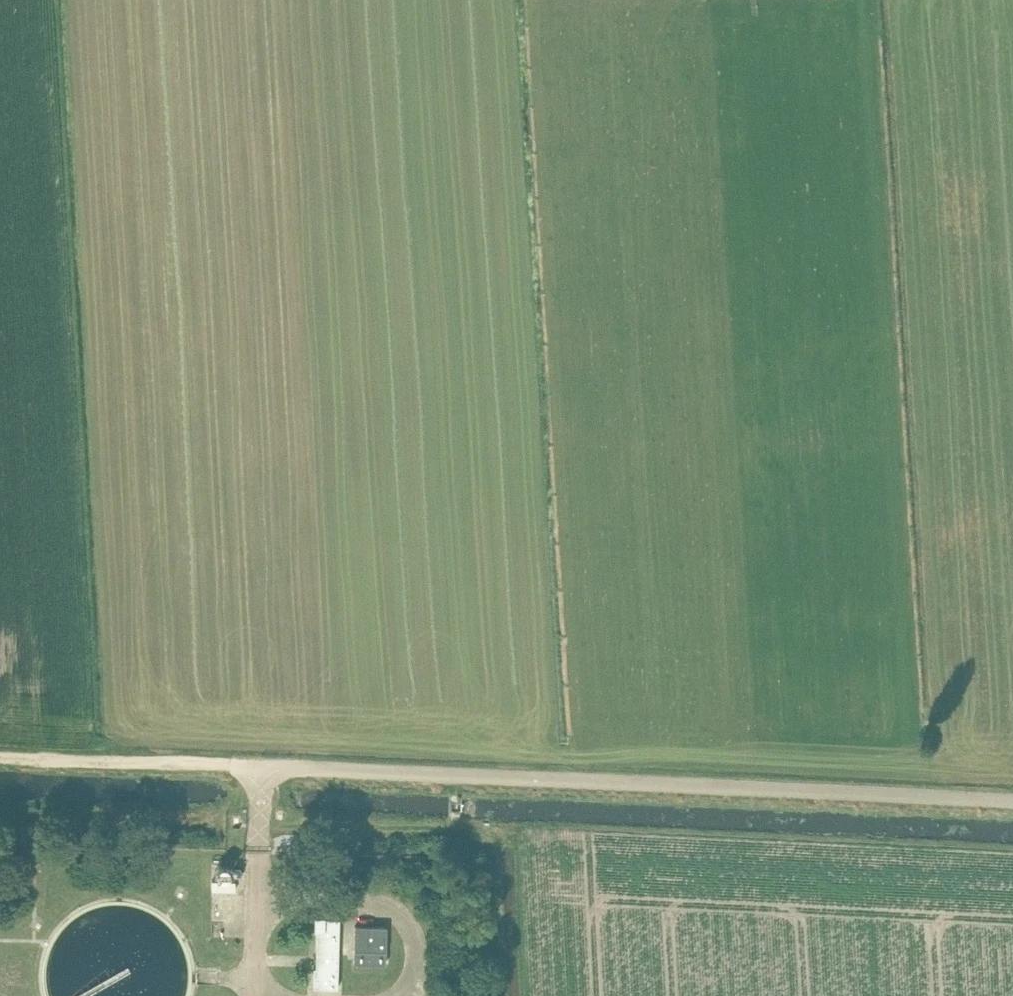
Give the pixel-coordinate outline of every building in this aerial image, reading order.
[(337,988),(339,918),(325,918),(325,916),(315,916),(314,930),(316,930),(316,957),(319,957),(318,967),(313,967),(313,987),(337,988)] [(353,949),(353,963),(384,964),(384,950),(385,926),(354,925),(353,949)]
